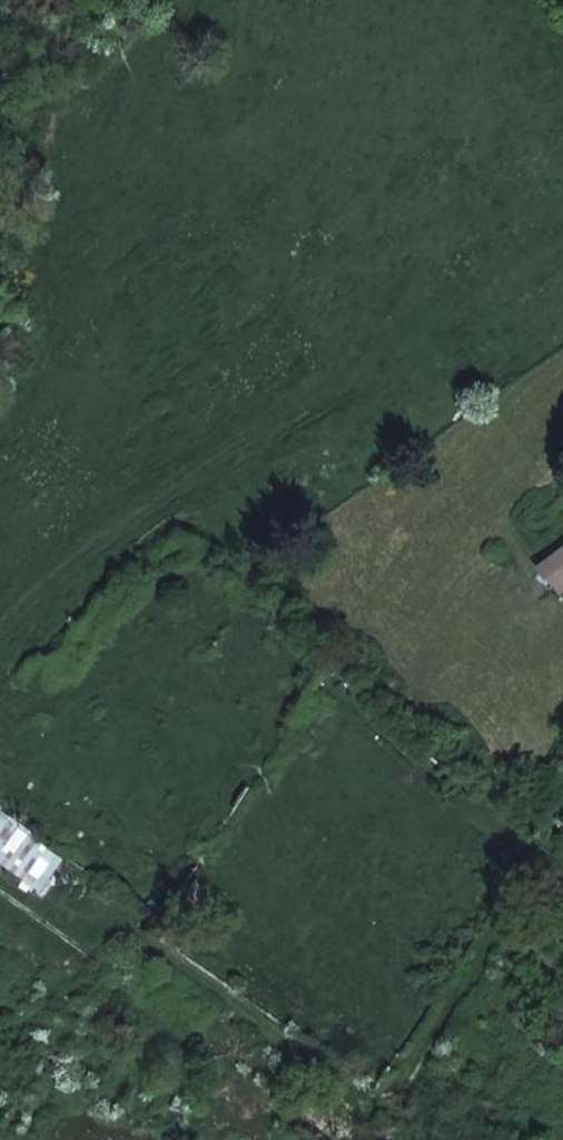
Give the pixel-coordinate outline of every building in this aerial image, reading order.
[(552,585),(560,592),(562,591),(562,578),(552,585)] [(0,813),(0,861),(38,887),(60,855),(0,813)]
